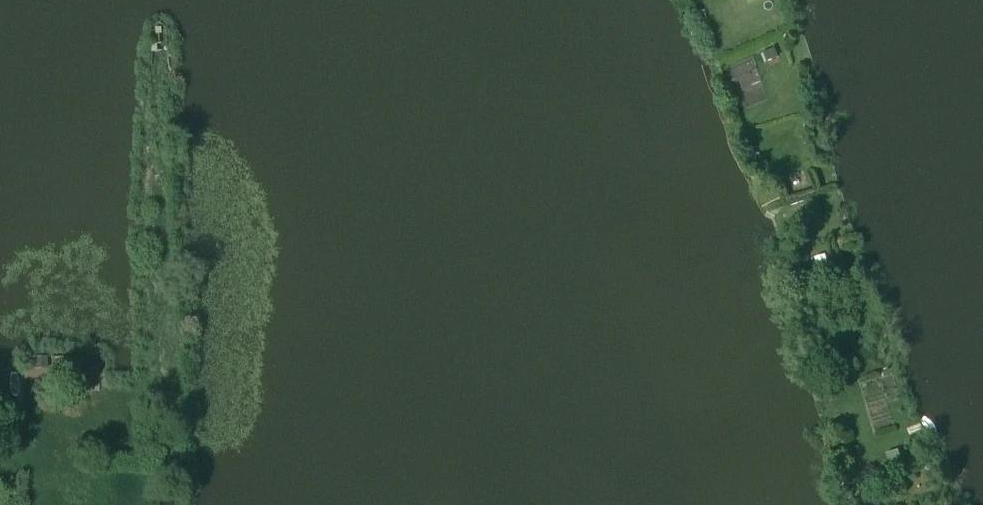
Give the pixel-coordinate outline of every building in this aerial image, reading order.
[(758,59),(761,67),(775,62),(772,54),(758,59)] [(34,367),(46,367),(46,357),(34,358),(34,367)] [(898,451),(886,454),(889,463),(900,460),(898,451)]
